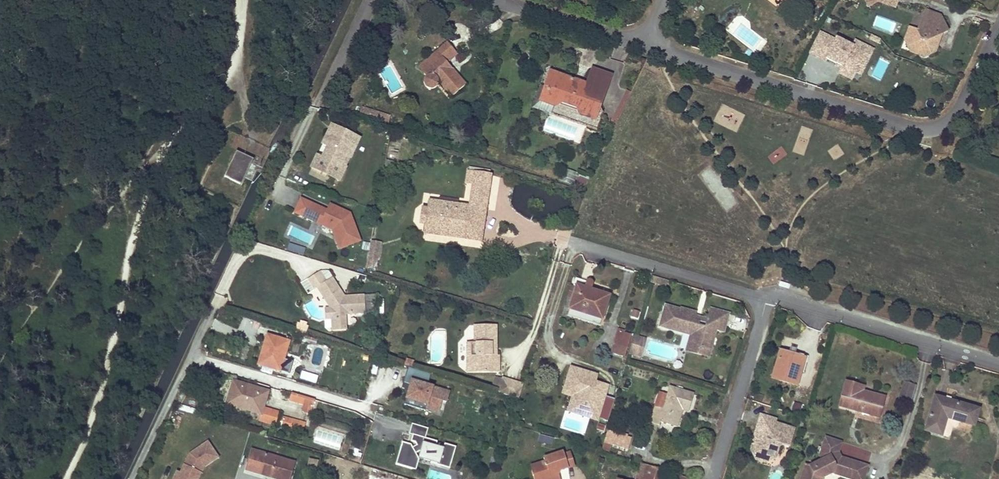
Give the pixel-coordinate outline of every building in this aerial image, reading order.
[(898,0),(894,0),(893,3),(884,0),(865,0),(868,7),(877,2),(895,9),(898,0)] [(922,24),(940,16),(925,11),(920,23),(922,24)] [(933,45),(936,37),(943,34),(947,32),(940,16),(922,24),(920,23),(917,32),(910,29),(905,42),(912,45),(909,53),(919,56),(919,57),(918,58),(923,60),(929,57),(929,56),(935,53),(938,47),(933,45)] [(905,42),(910,29),(907,28),(902,41),(907,52),(909,53),(912,45),(905,42)] [(821,32),(811,53),(826,60),(827,58),(841,65),(837,73),(852,80),(856,72),(862,75),(875,49),(855,39),(853,43),(837,35),(835,39),(821,32)] [(881,38),(872,34),(870,38),(879,42),(881,38)] [(938,47),(943,34),(936,37),(933,45),(938,47)] [(423,70),(427,76),(426,78),(426,79),(425,80),(425,82),(425,83),(426,85),(427,86),(428,87),(429,88),(430,88),(431,89),(433,89),(435,88),(437,87),(438,86),(439,85),(439,84),(440,83),(451,97),(466,84),(449,62),(459,54),(448,42),(438,51),(441,54),(423,70)] [(441,54),(438,51),(419,67),(423,70),(441,54)] [(610,77),(591,70),(585,86),(590,88),(596,100),(603,96),(610,77)] [(551,74),(545,89),(565,79),(551,74)] [(545,89),(555,108),(562,104),(576,109),(580,117),(599,108),(596,100),(590,88),(585,86),(579,84),(578,87),(575,86),(576,83),(569,80),(567,82),(565,79),(545,89)] [(555,108),(545,89),(540,103),(555,108)] [(609,122),(615,126),(631,92),(625,89),(609,122)] [(362,107),(359,114),(385,121),(387,114),(362,107)] [(599,108),(580,117),(594,122),(599,108)] [(332,125),(329,133),(342,139),(343,137),(352,141),(341,166),(346,169),(360,138),(332,125)] [(342,139),(329,133),(324,143),(329,145),(323,158),(318,155),(313,167),(341,180),(346,169),(341,166),(352,141),(343,137),(342,139)] [(243,184),(254,159),(238,151),(227,176),(243,184)] [(484,198),(488,169),(473,167),(472,170),(465,169),(463,181),(471,182),(468,206),(429,200),(427,207),(425,223),(425,231),(479,238),(483,208),(484,198)] [(575,174),(572,185),(584,189),(589,178),(575,174)] [(331,204),(328,210),(302,198),(295,213),(333,230),(340,249),(362,241),(351,213),(331,204)] [(427,207),(420,207),(418,222),(425,223),(427,207)] [(370,251),(371,243),(364,242),(363,250),(370,251)] [(307,249),(291,245),(289,250),(305,255),(307,249)] [(325,279),(319,269),(308,277),(314,287),(316,286),(330,306),(330,316),(330,329),(344,328),(343,312),(364,311),(363,293),(339,295),(338,288),(330,275),(325,279)] [(314,287),(308,277),(301,282),(307,292),(314,287)] [(600,319),(603,307),(607,295),(587,289),(590,280),(587,277),(585,278),(584,280),(582,287),(575,285),(568,309),(600,319)] [(573,277),(571,284),(575,285),(582,287),(584,280),(573,277)] [(679,307),(663,303),(657,324),(685,331),(686,327),(696,330),(693,341),(692,345),(710,349),(716,329),(724,330),(729,311),(711,306),(708,316),(705,325),(700,324),(700,321),(694,319),(696,312),(697,310),(680,306),(679,307)] [(566,315),(598,325),(600,319),(568,309),(566,315)] [(638,319),(640,311),(632,309),(630,317),(638,319)] [(708,316),(696,312),(694,319),(700,321),(700,324),(705,325),(708,316)] [(290,323),(288,330),(302,335),(304,327),(290,323)] [(494,323),(473,323),(473,341),(465,340),(464,364),(474,364),(474,371),(497,372),(497,354),(494,354),(488,354),(488,344),(493,344),(494,323)] [(624,355),(627,345),(630,335),(631,331),(617,327),(616,331),(611,351),(624,355)] [(642,335),(634,332),(629,349),(636,351),(642,335)] [(289,337),(287,336),(285,335),(284,340),(266,334),(257,364),(279,370),(289,337)] [(639,352),(645,335),(642,335),(636,351),(639,352)] [(692,345),(693,341),(688,340),(686,349),(709,355),(710,349),(692,345)] [(802,361),(794,359),(787,356),(788,353),(779,350),(771,377),(794,384),(802,361)] [(572,396),(567,410),(598,420),(599,417),(607,420),(614,399),(606,396),(610,384),(596,379),(597,373),(572,365),(562,393),(572,396)] [(405,401),(414,404),(415,401),(426,404),(425,407),(437,411),(441,400),(445,401),(448,392),(426,386),(429,374),(408,368),(404,382),(410,384),(408,391),(405,401)] [(318,375),(304,371),(301,379),(316,383),(318,375)] [(518,400),(522,385),(502,379),(498,393),(518,400)] [(230,405),(245,410),(260,414),(262,406),(266,390),(232,381),(229,389),(233,390),(230,405)] [(916,384),(904,381),(900,395),(907,397),(906,401),(910,403),(916,384)] [(410,384),(404,382),(402,389),(408,391),(410,384)] [(883,398),(870,394),(861,392),(862,387),(845,382),(838,406),(864,413),(878,417),(883,398)] [(659,419),(667,421),(675,424),(681,406),(687,408),(692,392),(668,384),(666,391),(658,389),(654,403),(649,419),(658,422),(659,419)] [(229,389),(225,404),(230,405),(233,390),(229,389)] [(313,400),(290,393),(288,400),(302,404),(300,410),(304,412),(309,413),(313,400)] [(946,417),(959,421),(972,425),(977,409),(935,396),(924,430),(941,435),(946,417)] [(414,404),(405,401),(404,405),(424,411),(425,407),(426,404),(415,401),(414,404)] [(274,424),(278,411),(262,406),(260,414),(258,420),(274,424)] [(775,419),(760,414),(755,431),(756,434),(759,435),(757,439),(752,438),(749,448),(755,459),(762,454),(774,458),(778,446),(781,444),(788,446),(793,428),(774,422),(775,419)] [(303,422),(284,416),(281,425),(300,430),(303,422)] [(582,423),(567,419),(565,426),(579,431),(582,423)] [(424,438),(427,428),(411,423),(409,433),(412,434),(424,438)] [(605,426),(599,423),(597,429),(603,432),(605,426)] [(628,439),(606,432),(602,443),(610,445),(625,450),(628,439)] [(424,438),(412,434),(410,441),(414,442),(416,445),(412,447),(410,444),(402,442),(399,452),(400,454),(398,456),(395,464),(415,470),(418,462),(419,459),(415,453),(420,451),(432,454),(430,463),(449,468),(455,447),(444,443),(442,448),(435,446),(437,441),(424,438)] [(554,438),(541,434),(539,441),(552,444),(554,438)] [(805,463),(800,478),(813,478),(814,475),(822,477),(832,472),(838,469),(842,470),(841,475),(853,478),(862,478),(867,465),(846,458),(845,460),(840,459),(840,457),(838,451),(841,441),(825,436),(820,453),(821,459),(805,463)] [(206,439),(188,452),(185,458),(188,460),(185,464),(182,463),(179,471),(175,469),(170,478),(197,478),(203,465),(217,456),(206,439)] [(290,471),(293,462),(251,449),(245,469),(280,478),(288,478),(290,471)] [(500,453),(492,451),(489,463),(496,465),(500,453)] [(544,462),(537,463),(533,475),(539,477),(540,478),(559,478),(557,473),(559,469),(567,467),(563,455),(562,452),(543,458),(544,462)] [(574,465),(569,453),(563,455),(567,467),(574,465)] [(316,468),(318,461),(309,459),(307,466),(316,468)] [(656,478),(658,470),(639,464),(634,478),(655,478),(656,478)]
